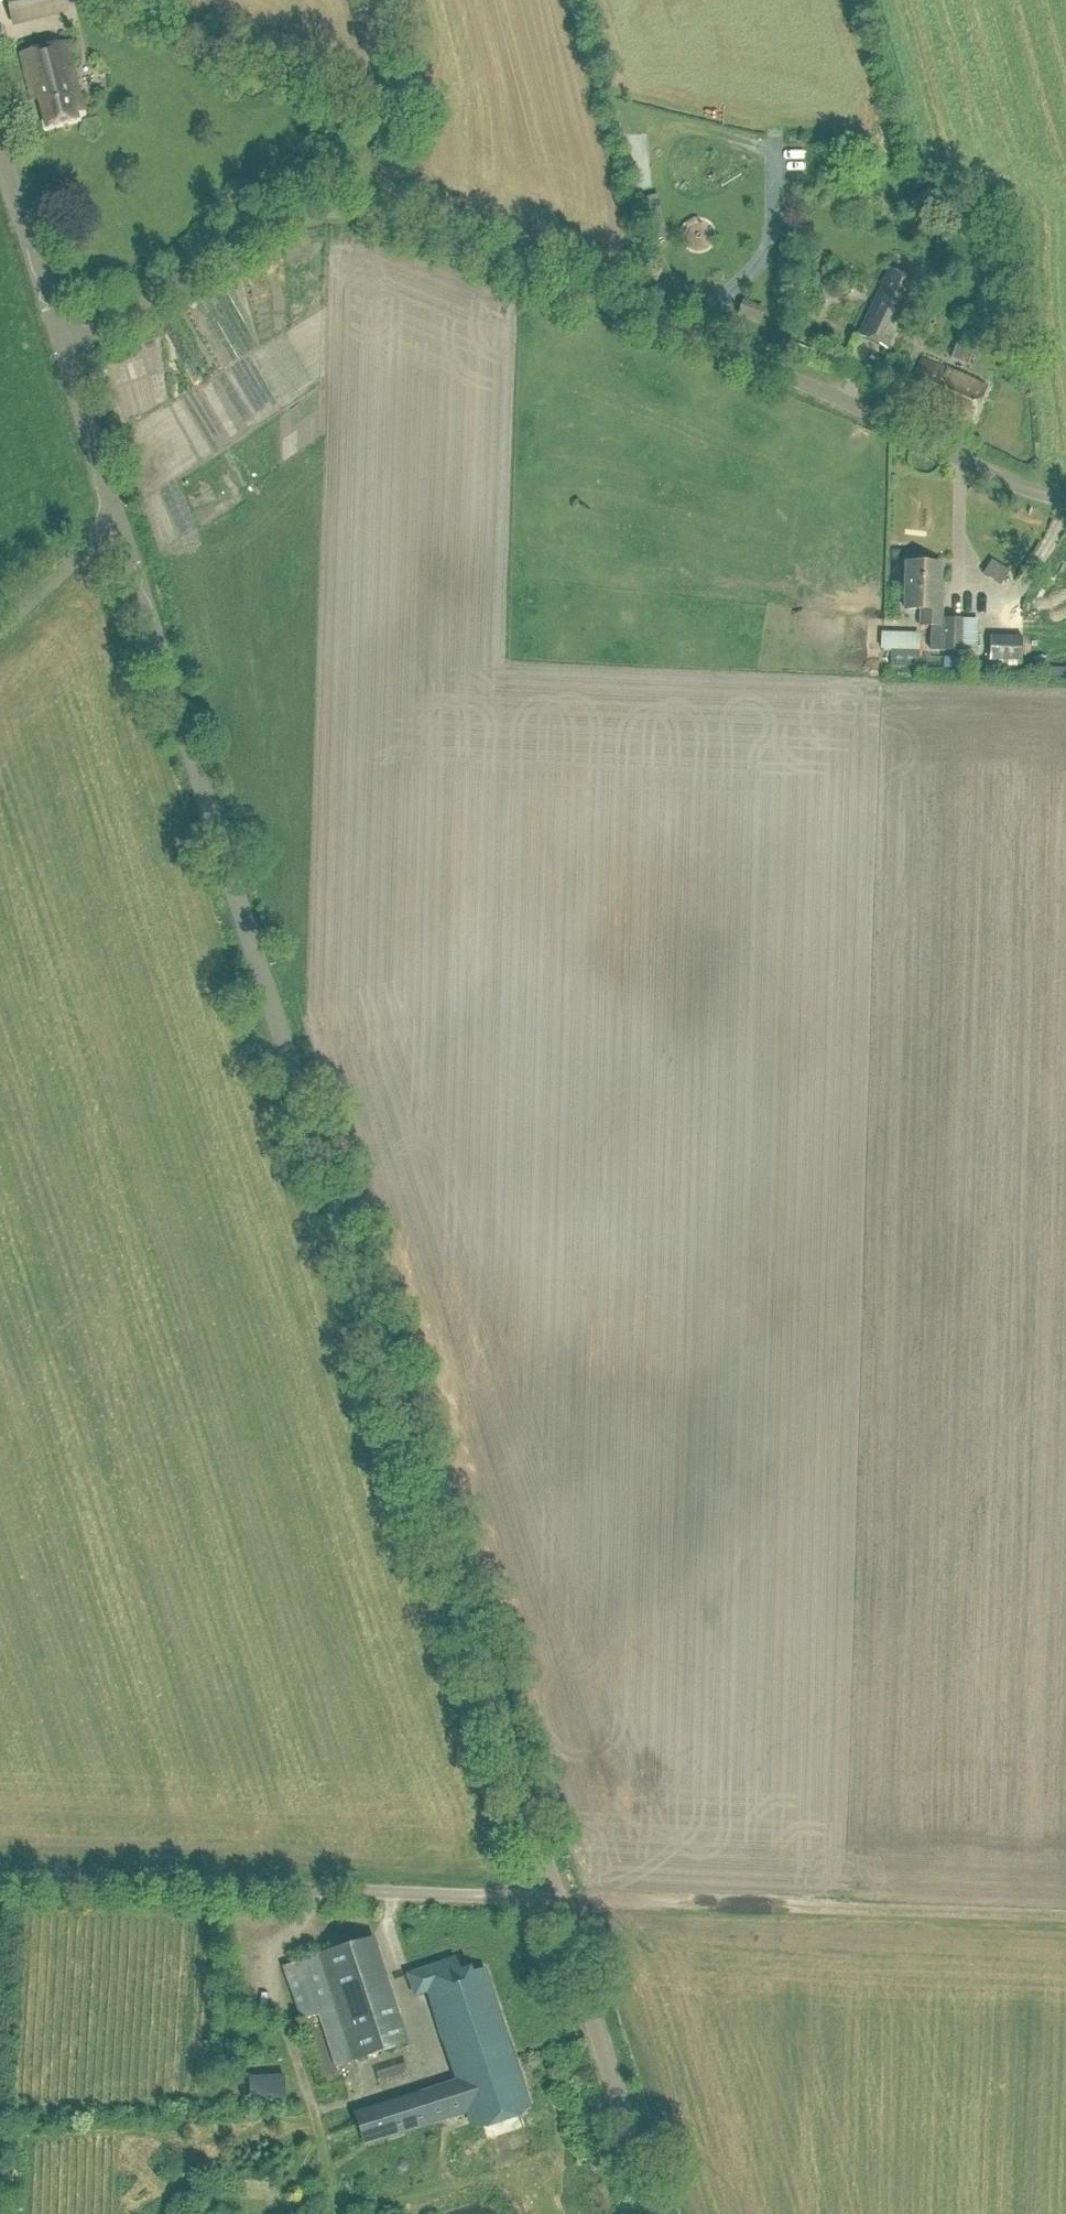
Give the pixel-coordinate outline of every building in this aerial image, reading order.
[(14,26),(69,12),(65,0),(7,0),(14,26)] [(75,113),(82,112),(65,43),(21,54),(33,100),(39,99),(46,128),(77,120),(75,113)] [(729,279),(735,266),(721,260),(715,272),(729,279)] [(857,335),(885,349),(917,283),(889,269),(857,335)] [(759,323),(763,311),(742,303),(738,315),(759,323)] [(972,421),(986,388),(967,378),(938,367),(922,361),(906,398),(936,411),(939,403),(953,409),(952,412),(972,421)] [(1065,543),(1065,526),(1056,534),(1065,544),(1065,543)] [(919,627),(930,627),(929,651),(975,652),(976,621),(940,620),(941,565),(904,564),(903,610),(920,611),(919,627)] [(995,657),(1025,658),(1025,642),(996,641),(995,657)] [(919,667),(919,657),(919,650),(890,649),(889,666),(919,667)] [(321,1955),(355,2060),(406,2043),(372,1938),(321,1955)] [(352,2111),(360,2141),(462,2111),(467,2127),(525,2111),(484,1971),(461,1978),(455,1959),(408,1973),(413,1994),(427,1990),(454,2082),(352,2111)] [(290,2092),(288,2074),(259,2075),(260,2094),(290,2092)]
